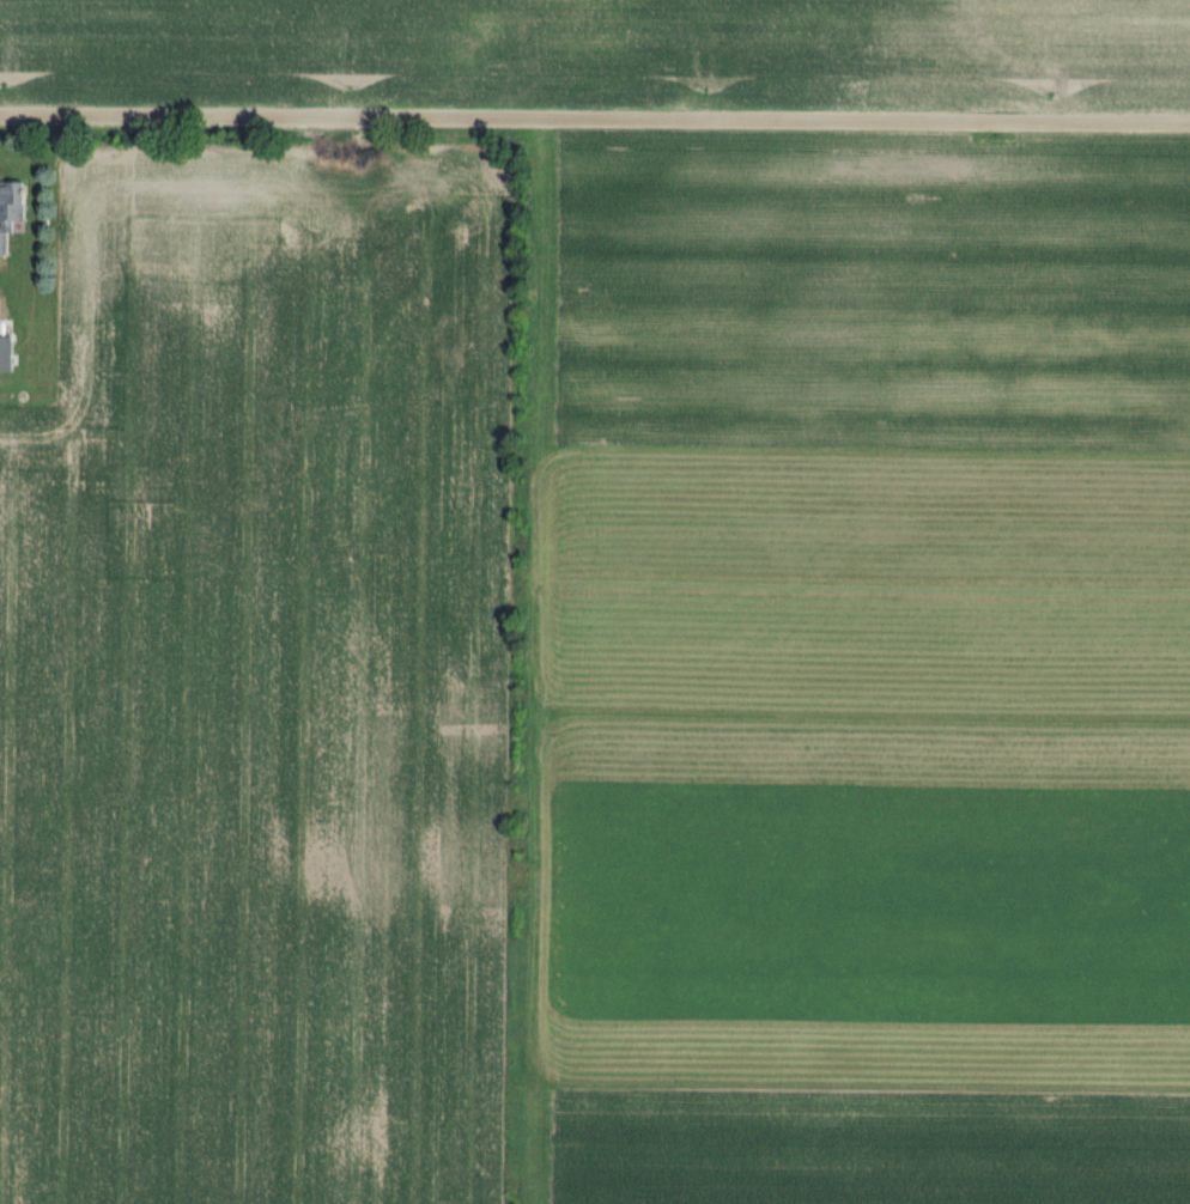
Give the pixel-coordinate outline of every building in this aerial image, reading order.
[(11,255),(11,223),(27,223),(27,182),(0,182),(0,255),(11,255)] [(0,335),(0,371),(14,371),(14,335),(0,335)]
